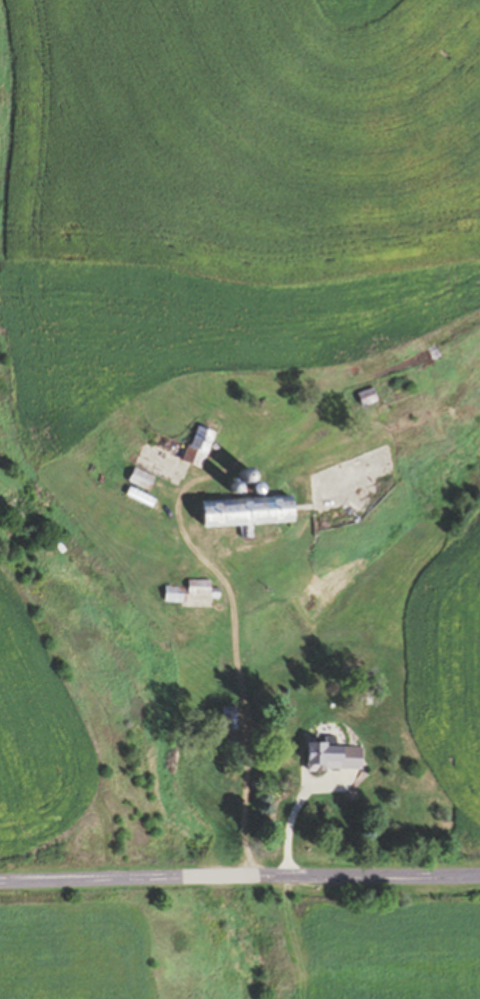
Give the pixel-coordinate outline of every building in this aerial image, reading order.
[(380,403),(377,389),(361,393),(363,406),(380,403)] [(203,468),(218,433),(199,425),(185,460),(203,468)] [(157,478),(137,467),(130,480),(150,491),(157,478)] [(128,495),(153,508),(157,500),(132,488),(128,495)] [(299,522),(298,496),(205,500),(206,527),(299,522)] [(190,595),(213,595),(213,579),(190,579),(190,595)] [(168,602),(185,600),(183,587),(167,589),(168,602)] [(238,730),(238,708),(224,708),(224,730),(238,730)] [(364,746),(309,746),(309,769),(364,769),(364,746)]
